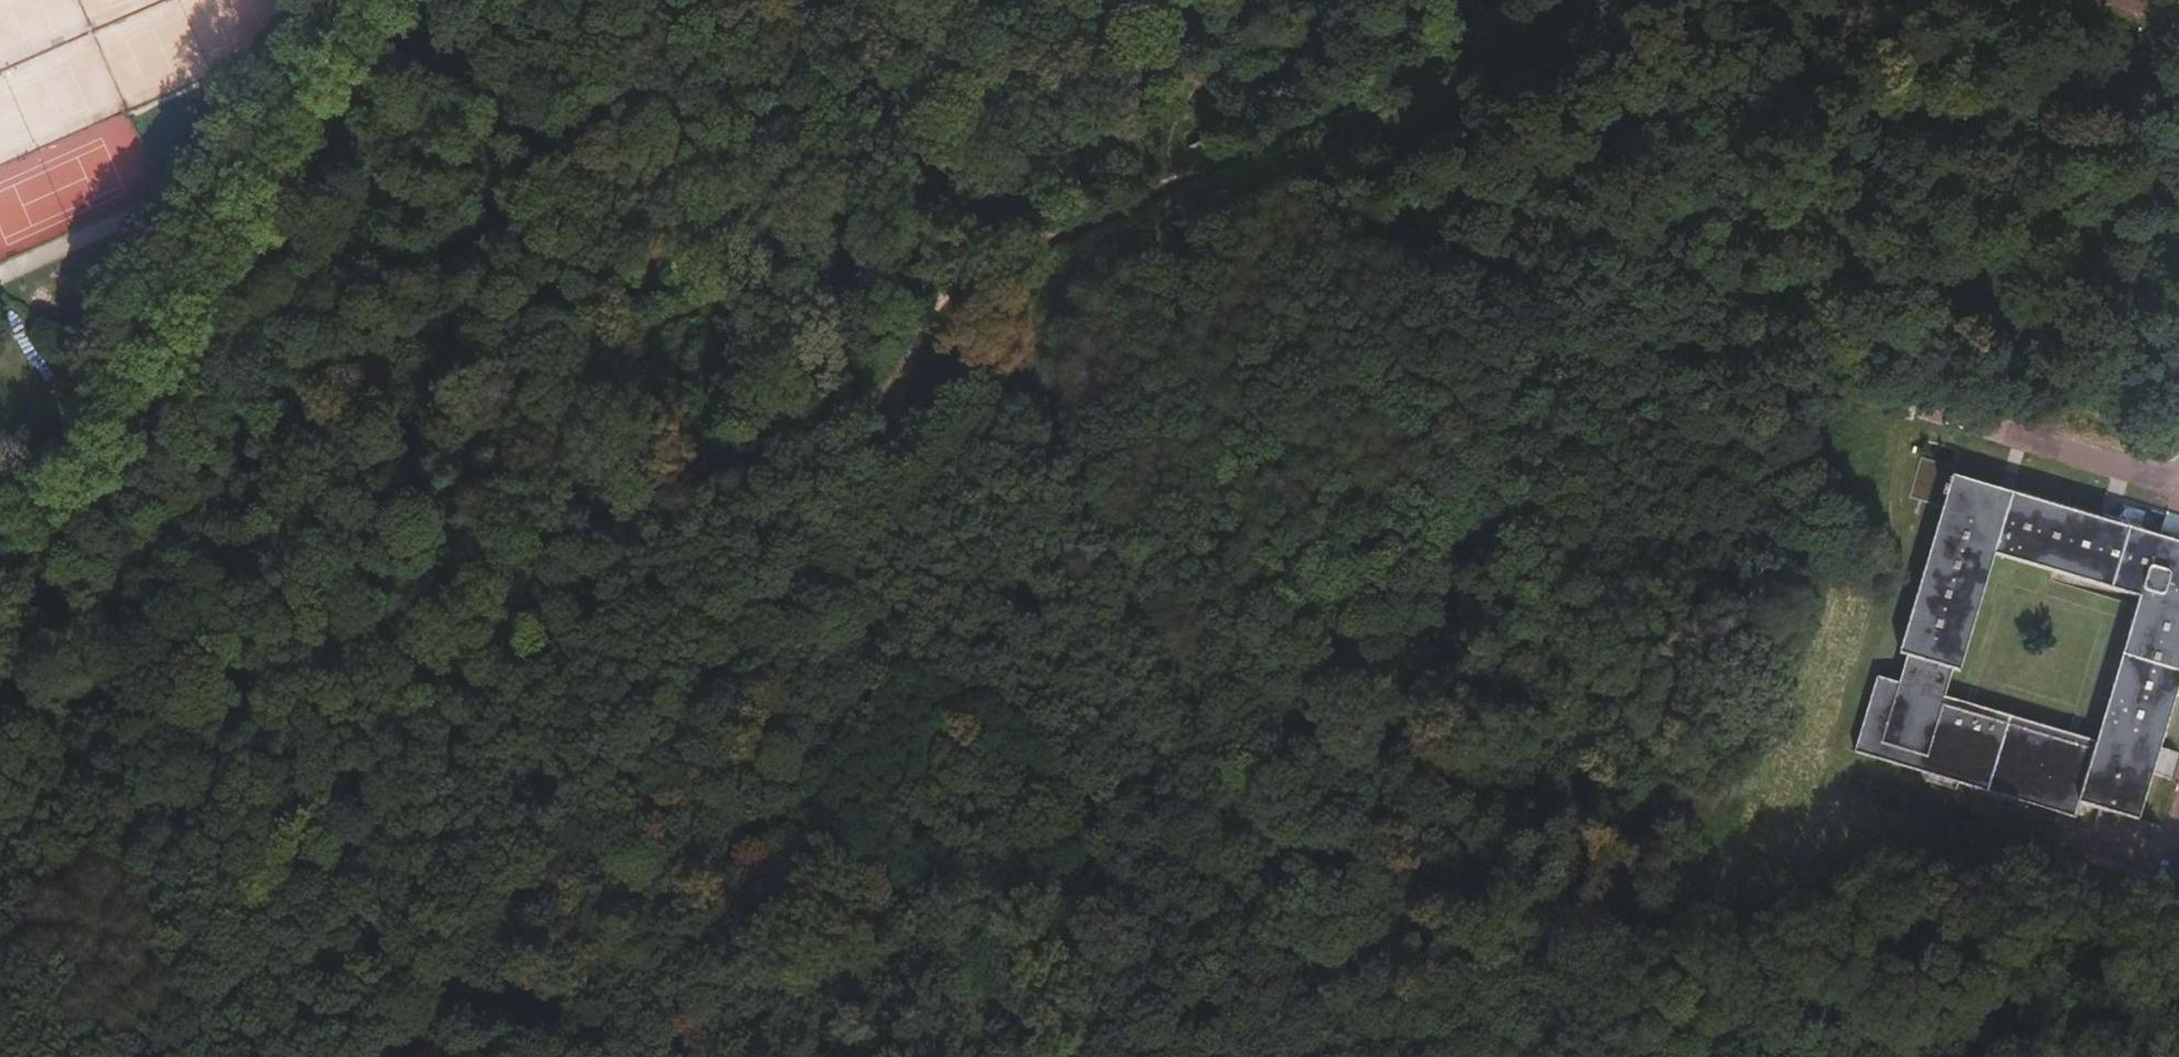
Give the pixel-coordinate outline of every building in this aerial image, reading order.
[(130,101),(200,72),(201,55),(192,33),(194,13),(163,10),(162,28),(152,32),(135,31),(117,38),(113,92),(96,52),(50,49),(3,69),(21,111),(20,116),(27,132),(49,134),(66,126),(75,127),(136,102),(130,101)] [(1891,645),(1900,649),(1888,686),(1869,679),(1846,753),(2067,825),(2074,804),(2127,822),(2178,658),(2178,519),(2160,513),(2153,535),(1948,471),(1951,462),(1916,450),(1903,491),(1934,503),(1891,645)] [(2157,789),(2155,804),(2144,802),(2143,811),(2168,814),(2176,750),(2156,748),(2150,788),(2157,789)]
